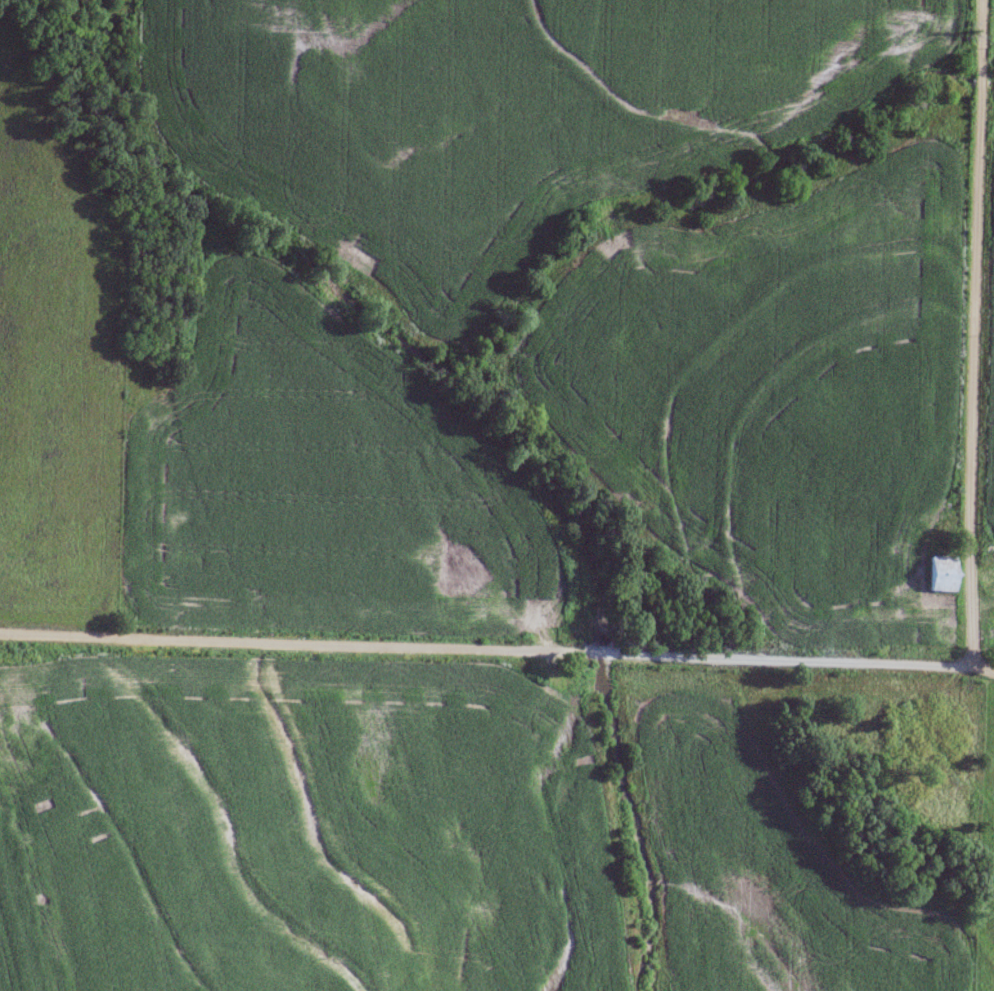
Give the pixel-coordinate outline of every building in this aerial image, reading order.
[(955,558),(929,558),(929,593),(954,594),(955,558)]
